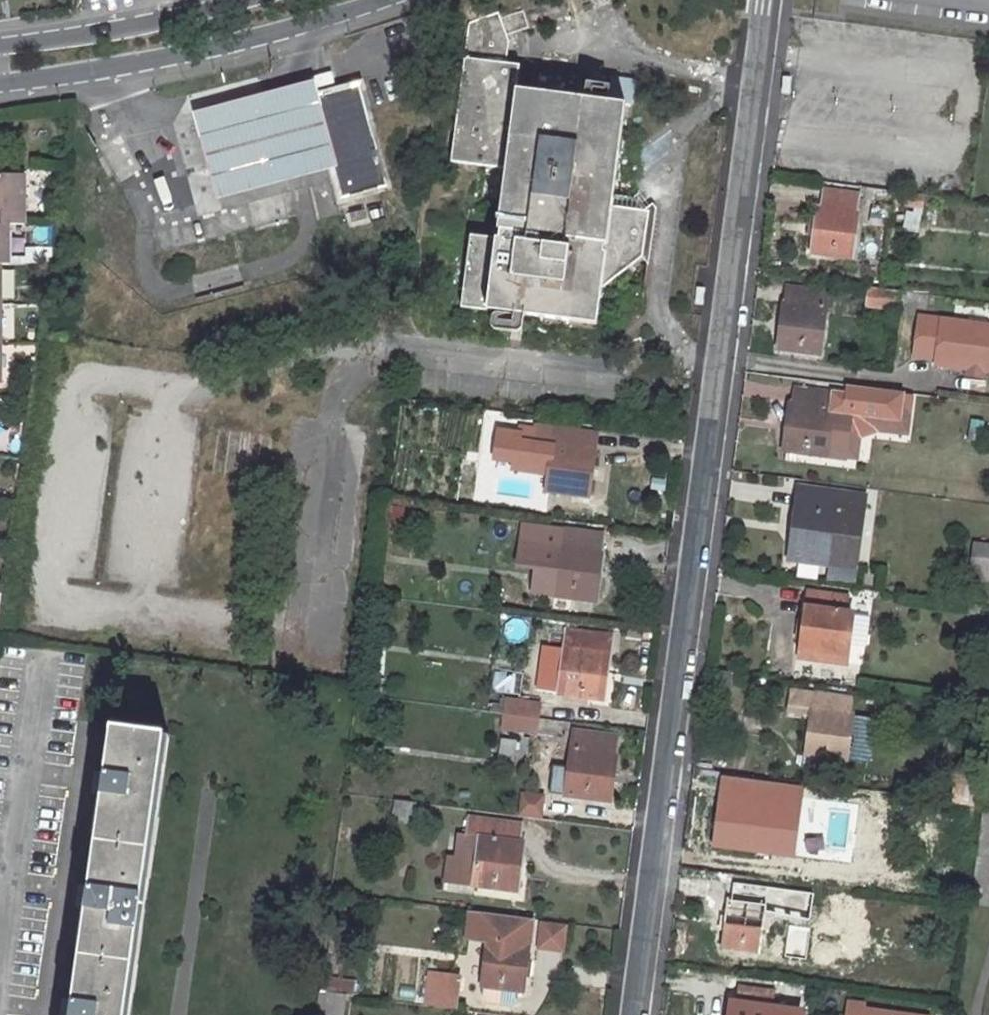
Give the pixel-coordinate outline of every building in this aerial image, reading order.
[(449,164),(504,170),(496,231),(499,231),(605,246),(610,208),(624,105),(607,103),(516,91),(519,67),(505,65),(507,41),(499,42),(498,38),(508,35),(565,17),(560,0),(557,0),(499,18),(497,14),(467,24),(449,164)] [(252,94),(193,110),(215,199),(332,168),(313,96),(320,95),(315,78),(252,94)] [(610,81),(607,103),(624,105),(628,106),(632,84),(610,81)] [(320,95),(313,96),(332,168),(340,199),(386,187),(359,84),(320,95)] [(8,226),(23,226),(24,175),(0,175),(0,226),(8,226)] [(817,206),(811,254),(851,259),(859,195),(822,190),(820,207),(817,206)] [(605,246),(499,231),(497,240),(469,236),(460,308),(595,326),(600,290),(635,264),(642,212),(610,208),(605,246)] [(779,356),(809,360),(810,355),(818,356),(827,293),(789,288),(787,304),(785,304),(778,351),(780,351),(779,356)] [(869,289),(866,307),(895,310),(897,293),(869,289)] [(919,318),(914,357),(936,360),(935,366),(973,371),(973,377),(978,378),(978,372),(988,373),(988,327),(919,318)] [(787,453),(786,460),(797,462),(798,454),(825,457),(831,412),(854,415),(857,397),(795,389),(793,406),(791,406),(785,452),(787,453)] [(970,420),(966,442),(979,445),(983,423),(970,420)] [(553,446),(546,493),(585,498),(592,451),(589,451),(592,434),(539,427),(537,444),(553,446)] [(831,559),(830,564),(853,567),(861,498),(804,491),(801,508),(799,508),(794,555),(831,559)] [(560,546),(553,595),(551,612),(570,615),(571,596),(593,599),(600,552),(597,551),(600,535),(549,527),(547,545),(560,546)] [(790,554),(788,562),(830,567),(830,564),(831,559),(794,555),(790,554)] [(830,567),(828,579),(851,582),(853,567),(830,564),(830,567)] [(805,609),(798,656),(838,661),(846,598),(812,594),(809,610),(805,609)] [(569,630),(560,696),(598,701),(608,636),(569,630)] [(811,710),(805,757),(845,762),(851,715),(850,714),(851,699),(815,695),(813,711),(811,710)] [(491,704),(489,713),(503,715),(536,719),(538,704),(505,700),(504,706),(491,704)] [(503,715),(501,729),(534,734),(536,719),(503,715)] [(544,735),(570,741),(574,725),(548,719),(544,735)] [(64,1014),(123,1014),(163,734),(109,727),(103,773),(97,772),(96,783),(94,795),(100,796),(87,887),(82,886),(80,897),(78,908),(84,909),(71,1000),(66,1000),(64,1011),(64,1014)] [(613,756),(610,755),(613,738),(575,732),(567,797),(607,802),(613,756)] [(500,740),(498,755),(512,757),(514,742),(500,740)] [(718,800),(712,847),(753,852),(759,807),(770,808),(773,788),(725,782),(723,800),(718,800)] [(953,785),(950,804),(983,808),(985,789),(953,785)] [(521,793),(521,817),(546,817),(546,793),(521,793)] [(393,801),(391,817),(412,820),(414,804),(393,801)] [(519,844),(515,844),(518,825),(466,819),(464,838),(460,837),(457,861),(454,883),(513,892),(519,844)] [(445,859),(442,882),(454,883),(457,861),(445,859)] [(726,902),(720,948),(760,953),(765,914),(782,915),(785,892),(732,885),(730,902),(726,902)] [(487,941),(481,987),(520,991),(530,919),(479,912),(475,939),(487,941)] [(428,989),(426,1004),(454,1007),(458,977),(433,973),(430,990),(428,989)] [(323,980),(322,993),(342,995),(343,981),(323,980)] [(770,1007),(773,991),(738,987),(736,1003),(732,1003),(731,1014),(772,1014),(773,1007),(770,1007)] [(316,1014),(342,1014),(344,996),(342,995),(322,993),(319,993),(316,1014)] [(847,1002),(845,1014),(906,1014),(864,1010),(864,1004),(847,1002)]
